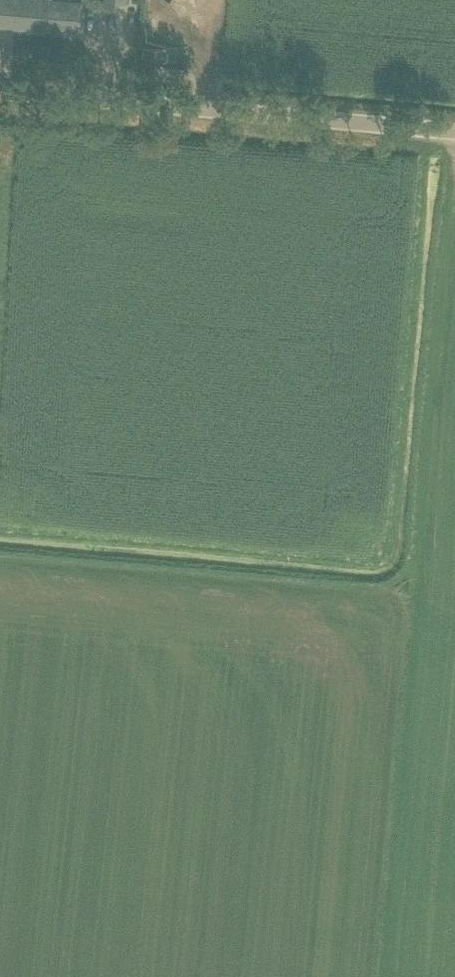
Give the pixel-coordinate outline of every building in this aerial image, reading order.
[(81,0),(0,0),(0,26),(78,32),(81,0)]
